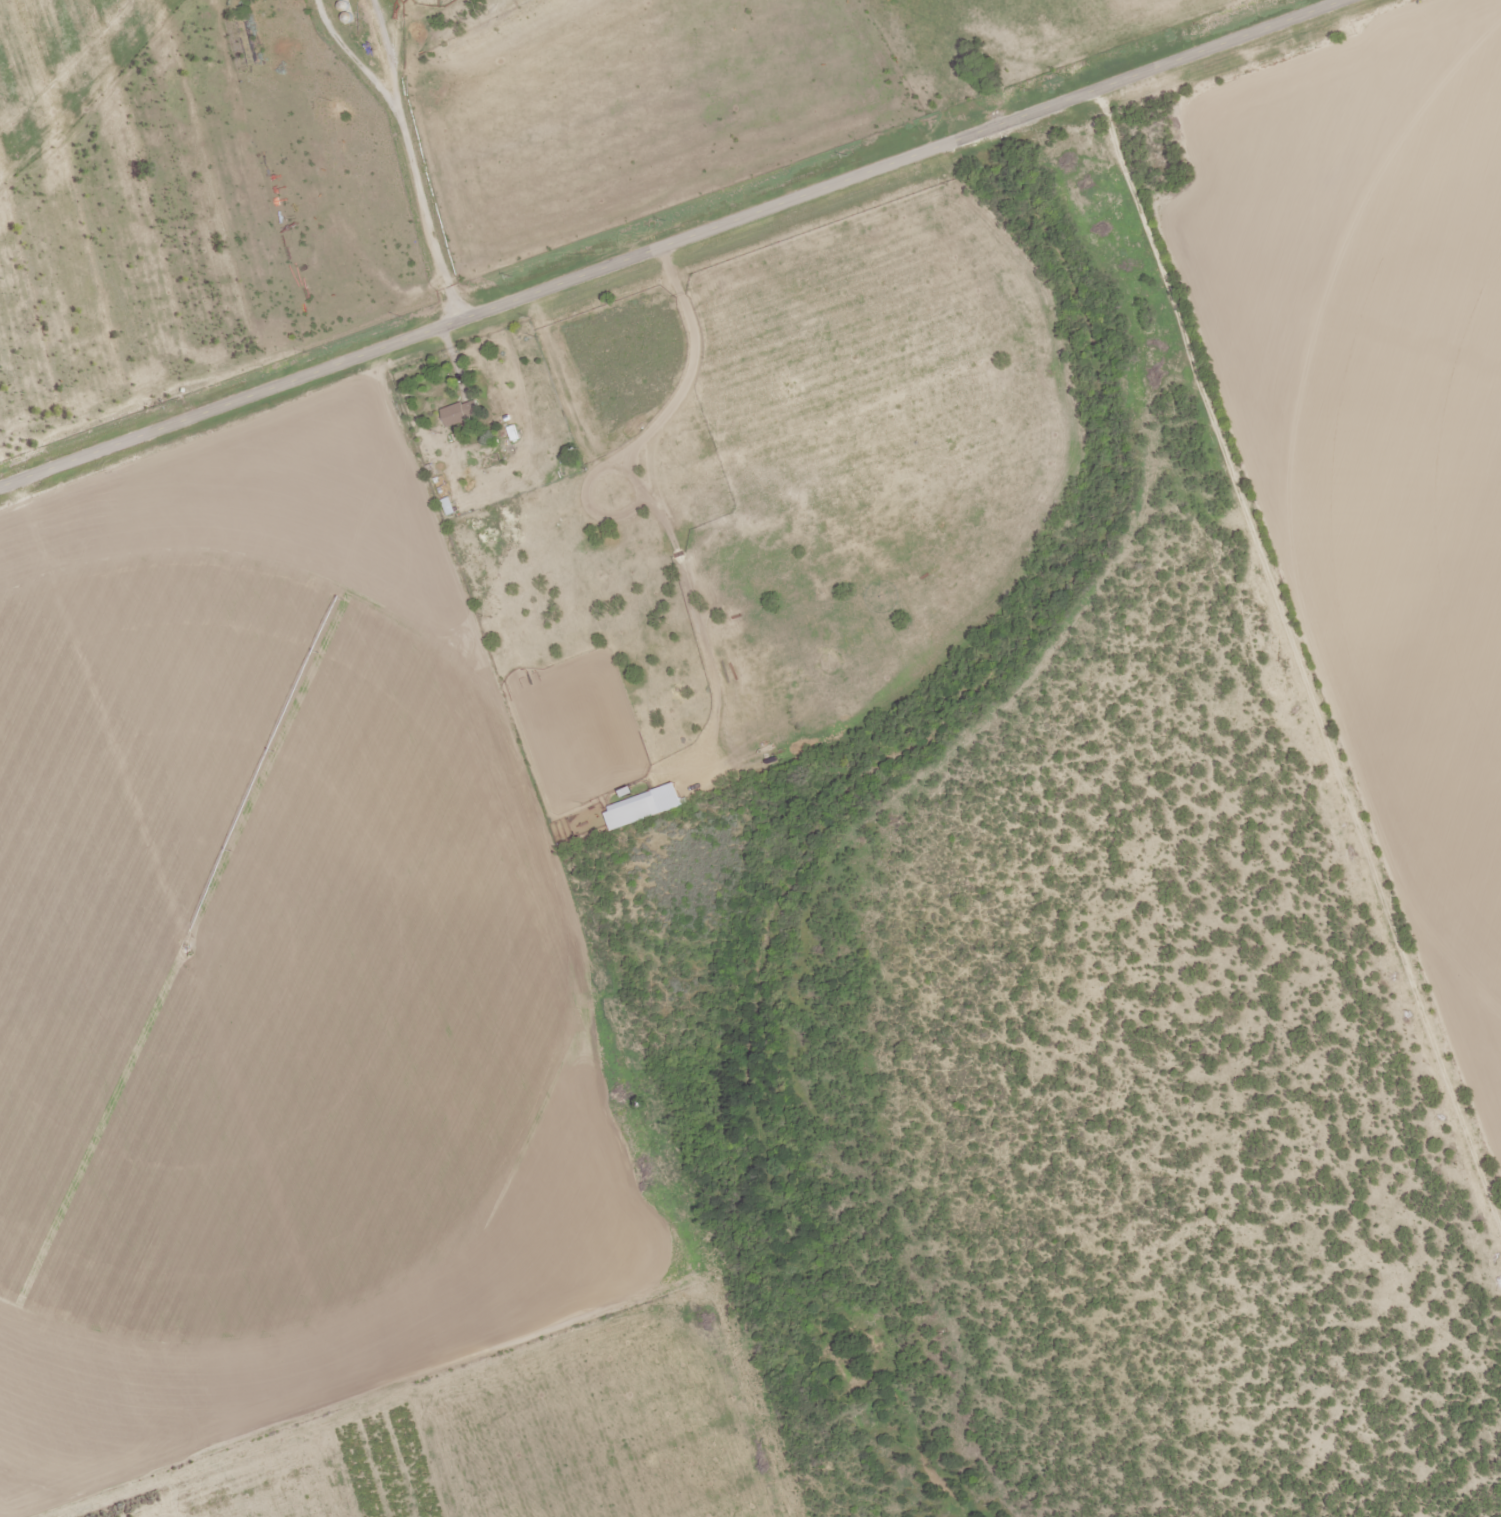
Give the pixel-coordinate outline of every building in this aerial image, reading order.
[(234,69),(258,65),(250,20),(226,24),(234,69)] [(442,410),(447,427),(483,416),(477,399),(442,410)]
